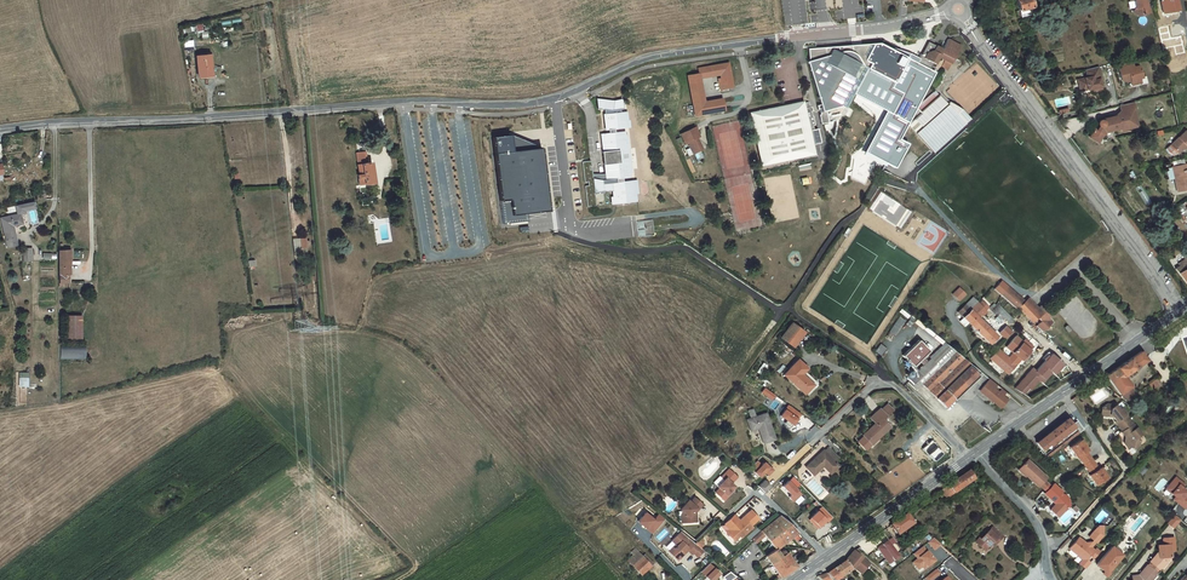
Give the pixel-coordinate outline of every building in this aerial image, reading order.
[(1019,13),(1034,9),(1031,0),(1015,0),(1019,13)] [(1136,2),(1134,3),(1136,10),(1133,14),(1139,18),(1144,17),(1143,15),(1148,14),(1145,0),(1135,0),(1136,2)] [(1163,1),(1165,13),(1177,10),(1175,0),(1163,0),(1163,1)] [(962,44),(949,37),(944,47),(937,44),(929,40),(922,53),(921,53),(919,57),(921,58),(918,62),(930,69),(934,62),(936,64),(940,57),(945,59),(941,67),(947,70),(962,44)] [(846,108),(854,93),(888,111),(866,154),(898,170),(911,144),(909,142),(907,142),(899,138),(935,71),(930,69),(918,62),(921,58),(911,54),(895,48),(878,41),(877,44),(873,42),(873,43),(807,48),(807,60),(820,104),(815,105),(819,122),(828,122),(825,110),(841,105),(846,108)] [(210,55),(197,57),(201,79),(214,76),(210,55)] [(733,88),(728,61),(695,67),(696,73),(697,78),(700,78),(716,76),(719,90),(733,88)] [(1117,65),(1119,71),(1122,83),(1127,82),(1127,84),(1131,83),(1132,88),(1141,85),(1141,88),(1148,86),(1146,79),(1143,80),(1140,69),(1134,70),(1133,67),(1126,69),(1125,63),(1117,65)] [(1098,71),(1086,74),(1088,82),(1078,85),(1080,94),(1087,91),(1088,94),(1093,93),(1096,92),(1096,95),(1102,93),(1099,83),(1101,83),(1098,71)] [(696,73),(685,75),(693,117),(724,111),(722,98),(705,101),(700,78),(697,78),(696,73)] [(921,112),(909,124),(910,126),(933,153),(970,120),(960,109),(950,100),(948,102),(935,89),(917,105),(921,112)] [(612,100),(595,98),(596,108),(604,109),(604,113),(602,114),(603,130),(608,130),(608,132),(614,132),(613,129),(629,127),(629,120),(627,120),(626,111),(620,112),(619,109),(623,108),(620,99),(612,100)] [(801,100),(749,112),(761,167),(814,154),(811,145),(819,143),(815,129),(811,130),(810,125),(812,125),(809,111),(810,111),(809,106),(807,107),(806,102),(802,103),(801,100)] [(1096,121),(1088,138),(1096,143),(1104,134),(1139,127),(1133,109),(1136,108),(1133,101),(1119,105),(1121,110),(1116,115),(1103,117),(1105,121),(1100,119),(1096,121)] [(694,127),(680,133),(684,142),(686,141),(691,153),(701,149),(697,140),(695,141),(694,138),(698,136),(694,127)] [(1184,130),(1169,148),(1178,156),(1186,147),(1186,133),(1184,130)] [(590,161),(581,162),(583,182),(586,182),(587,186),(584,187),(586,207),(595,205),(594,193),(602,191),(611,191),(611,196),(609,197),(610,205),(637,202),(635,194),(637,193),(635,180),(622,181),(621,178),(631,177),(626,131),(614,132),(608,132),(599,133),(601,153),(618,150),(619,163),(603,164),(603,174),(593,174),(592,169),(589,169),(589,167),(591,166),(590,161)] [(509,136),(492,139),(504,226),(529,223),(526,214),(544,210),(538,150),(510,152),(509,136)] [(363,152),(356,153),(359,175),(358,175),(359,186),(377,183),(374,164),(365,165),(363,152)] [(810,166),(799,168),(801,177),(812,175),(810,166)] [(1176,170),(1179,193),(1186,192),(1186,168),(1176,170)] [(35,201),(24,204),(26,213),(37,210),(35,201)] [(16,205),(19,217),(21,216),(26,215),(26,213),(24,204),(16,205)] [(2,220),(8,250),(18,248),(14,228),(23,226),(21,216),(19,217),(2,220)] [(554,218),(529,219),(530,232),(555,230),(554,218)] [(636,221),(637,237),(653,236),(652,220),(636,221)] [(307,250),(306,239),(294,240),(295,251),(307,250)] [(1186,248),(1179,254),(1182,258),(1176,262),(1178,265),(1175,268),(1186,284),(1186,248)] [(70,250),(56,250),(58,286),(69,285),(68,264),(71,264),(70,250)] [(32,251),(28,251),(24,251),(24,264),(30,265),(32,264),(32,251)] [(1015,298),(1006,289),(998,298),(1014,312),(1016,311),(1031,326),(1035,321),(1039,325),(1035,328),(1041,334),(1049,327),(1047,324),(1047,323),(1045,321),(1047,319),(1041,312),(1035,317),(1025,306),(1024,306),(1022,304),(1020,302),(1018,302),(1017,304),(1013,301),(1014,301),(1013,300),(1015,298)] [(966,296),(960,290),(954,297),(960,303),(966,296)] [(978,301),(974,298),(958,314),(962,318),(969,311),(975,305),(978,301)] [(978,302),(975,305),(983,313),(986,310),(978,302)] [(989,308),(1008,324),(1013,318),(995,302),(989,308)] [(1028,304),(1025,306),(1035,317),(1041,312),(1038,309),(1036,312),(1028,304)] [(975,305),(969,311),(979,319),(984,314),(983,313),(975,305)] [(961,320),(966,325),(969,328),(976,321),(979,319),(969,311),(962,318),(961,320)] [(65,316),(66,339),(82,339),(81,315),(65,316)] [(888,331),(894,335),(905,320),(898,315),(888,331)] [(986,319),(982,323),(986,327),(990,323),(986,319)] [(976,321),(969,328),(987,346),(994,339),(976,321)] [(980,321),(976,324),(983,331),(986,327),(982,323),(980,321)] [(990,323),(986,327),(998,339),(1002,335),(990,323)] [(802,333),(790,325),(781,340),(793,348),(802,333)] [(1002,328),(995,335),(1002,342),(1009,335),(1002,328)] [(994,339),(987,346),(989,348),(996,341),(994,339)] [(1013,339),(1003,350),(1010,356),(1017,362),(1018,363),(1019,362),(1026,354),(1027,353),(1019,346),(1020,345),(1013,339)] [(919,340),(902,356),(913,367),(920,360),(923,357),(929,351),(919,340)] [(1020,345),(1019,346),(1027,353),(1030,350),(1022,343),(1020,345)] [(938,385),(952,399),(979,374),(946,345),(928,363),(925,366),(919,372),(914,367),(905,375),(910,380),(907,383),(915,391),(922,384),(930,392),(938,385)] [(87,347),(59,346),(59,358),(87,359),(87,347)] [(1122,393),(1124,398),(1126,397),(1135,391),(1125,376),(1147,361),(1140,351),(1107,375),(1120,395),(1122,393)] [(1017,362),(1010,356),(1005,361),(998,354),(992,360),(990,358),(987,361),(1004,376),(1017,362)] [(1028,356),(1026,354),(1019,362),(1021,364),(1028,356)] [(925,366),(928,363),(923,357),(920,360),(925,366)] [(1028,373),(1025,376),(1032,383),(1034,384),(1036,386),(1040,381),(1045,375),(1049,379),(1058,369),(1047,359),(1032,376),(1028,373)] [(805,369),(797,361),(783,376),(806,397),(816,388),(816,383),(804,371),(805,369)] [(28,387),(29,373),(19,373),(19,387),(28,387)] [(1025,376),(1011,392),(1018,398),(1024,392),(1032,383),(1025,376)] [(1156,377),(1148,384),(1152,389),(1160,383),(1156,377)] [(1007,400),(988,382),(977,393),(981,397),(982,395),(984,397),(984,398),(984,399),(988,403),(989,402),(990,403),(991,405),(990,405),(997,411),(1007,400)] [(1032,383),(1024,392),(1026,394),(1034,384),(1032,383)] [(930,392),(944,407),(952,399),(938,385),(930,392)] [(760,392),(771,400),(775,395),(763,387),(760,392)] [(1131,404),(1139,398),(1135,391),(1126,397),(1131,404)] [(790,426),(800,414),(787,403),(777,415),(790,426)] [(873,424),(861,435),(870,445),(889,428),(882,420),(892,411),(887,405),(879,412),(878,410),(868,419),(873,424)] [(1102,415),(1114,416),(1114,417),(1117,421),(1116,422),(1124,431),(1123,432),(1130,440),(1126,443),(1130,448),(1132,445),(1134,447),(1137,448),(1141,445),(1141,440),(1139,437),(1143,434),(1121,408),(1119,409),(1116,405),(1107,405),(1102,409),(1102,415)] [(757,429),(762,444),(772,440),(764,414),(745,420),(749,431),(757,429)] [(1068,415),(1036,440),(1041,447),(1036,451),(1044,459),(1051,453),(1061,445),(1080,429),(1085,426),(1079,417),(1075,420),(1073,421),(1068,415)] [(1081,440),(1070,448),(1077,457),(1078,456),(1091,475),(1090,476),(1096,486),(1107,478),(1101,469),(1099,470),(1086,451),(1088,450),(1081,440)] [(826,449),(805,468),(813,477),(825,466),(832,472),(840,464),(826,449)] [(1047,477),(1028,459),(1020,467),(1028,474),(1026,475),(1038,486),(1040,485),(1044,480),(1047,477)] [(758,477),(763,472),(767,475),(772,470),(761,460),(751,471),(758,477)] [(1028,474),(1020,467),(1018,469),(1025,476),(1026,475),(1028,474)] [(735,476),(727,468),(719,476),(722,479),(715,486),(717,488),(713,492),(721,499),(725,495),(724,494),(728,489),(732,486),(729,482),(735,476)] [(961,477),(967,485),(974,481),(967,472),(961,477)] [(941,490),(948,499),(967,485),(961,477),(941,490)] [(757,485),(764,492),(770,486),(764,479),(757,485)] [(1050,486),(1044,480),(1040,485),(1046,491),(1050,486)] [(787,482),(782,487),(790,496),(788,498),(792,502),(793,501),(798,496),(800,495),(787,482)] [(1053,483),(1050,486),(1046,491),(1044,493),(1053,501),(1054,500),(1057,503),(1056,504),(1064,511),(1070,505),(1069,500),(1061,492),(1062,491),(1053,483)] [(1171,486),(1161,498),(1170,506),(1175,510),(1173,512),(1179,518),(1186,509),(1180,504),(1182,501),(1177,497),(1174,494),(1176,491),(1171,486)] [(749,499),(755,506),(762,500),(756,493),(749,499)] [(798,496),(793,501),(796,505),(802,499),(798,496)] [(816,528),(830,516),(820,505),(806,517),(816,528)] [(685,533),(685,524),(683,523),(686,520),(687,521),(691,516),(683,509),(679,514),(677,512),(669,521),(673,525),(674,534),(685,533)] [(724,526),(714,535),(719,541),(716,544),(720,548),(725,543),(729,547),(730,549),(742,538),(740,537),(748,529),(740,521),(732,529),(733,530),(730,533),(724,526)] [(899,524),(883,536),(889,544),(907,531),(899,524)] [(983,551),(991,543),(993,545),(1002,536),(991,525),(973,542),(975,544),(972,547),(976,551),(979,548),(983,551)] [(770,528),(754,542),(743,551),(747,556),(755,550),(765,563),(788,546),(770,528)] [(659,541),(668,532),(664,529),(656,537),(659,541)] [(1093,536),(1089,542),(1092,545),(1094,542),(1098,542),(1098,536),(1093,536)] [(875,541),(870,545),(875,552),(880,548),(875,541)] [(1091,553),(1092,553),(1099,546),(1098,542),(1094,542),(1092,545),(1089,542),(1085,547),(1088,550),(1091,553)] [(725,543),(720,548),(723,552),(729,547),(725,543)] [(1007,551),(997,543),(994,548),(992,546),(988,552),(986,551),(979,559),(990,568),(997,558),(1001,554),(1003,556),(1007,551)] [(690,560),(671,544),(661,553),(667,558),(664,561),(663,559),(658,564),(667,573),(674,566),(672,564),(675,561),(677,563),(682,567),(683,566),(689,560),(690,560)] [(1158,554),(1153,555),(1155,568),(1160,571),(1164,571),(1168,567),(1167,560),(1166,553),(1169,552),(1168,546),(1158,547),(1158,548),(1158,554)] [(1090,570),(1096,561),(1092,557),(1089,560),(1087,558),(1081,553),(1074,548),(1065,559),(1074,566),(1075,565),(1079,567),(1084,571),(1086,568),(1090,570)] [(858,553),(852,557),(857,561),(864,566),(868,562),(858,553)] [(1108,556),(1093,575),(1100,579),(1107,579),(1119,564),(1117,563),(1114,561),(1108,556)] [(694,564),(689,560),(683,566),(687,570),(694,564)] [(827,579),(843,579),(846,578),(849,579),(859,579),(864,574),(847,561),(844,563),(838,571),(826,579),(827,579)] [(763,579),(785,579),(786,579),(776,566),(774,567),(772,565),(768,567),(765,563),(755,569),(763,579)] [(1084,571),(1079,567),(1079,571),(1076,575),(1082,579),(1087,573),(1084,571)] [(1158,573),(1151,567),(1147,571),(1157,579),(1159,577),(1158,573)] [(624,579),(625,579),(631,575),(635,579),(634,579),(638,579),(641,577),(632,568),(622,578),(624,579)]
